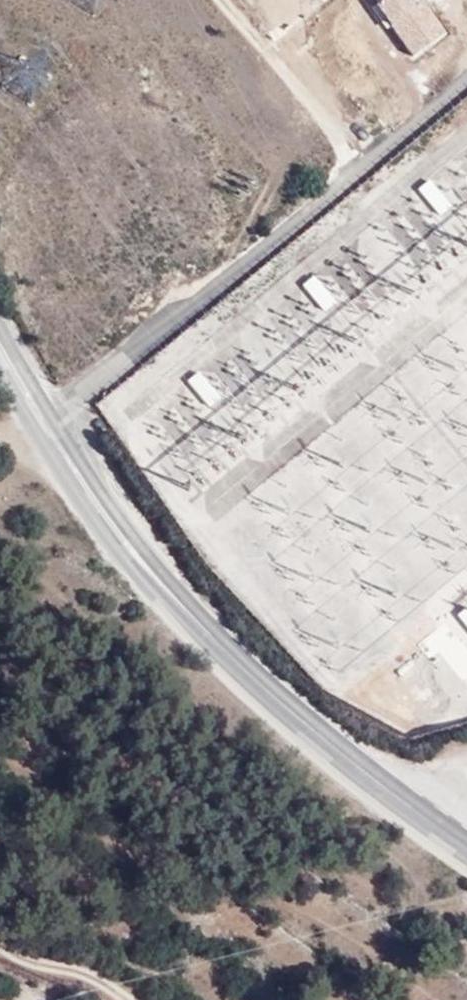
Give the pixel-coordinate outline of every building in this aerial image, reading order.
[(430,181),(419,190),(438,216),(451,206),(430,181)] [(314,278),(303,285),(324,311),(335,303),(314,278)] [(200,371),(188,381),(207,405),(218,396),(200,371)] [(455,615),(466,629),(466,609),(465,606),(455,615)]
